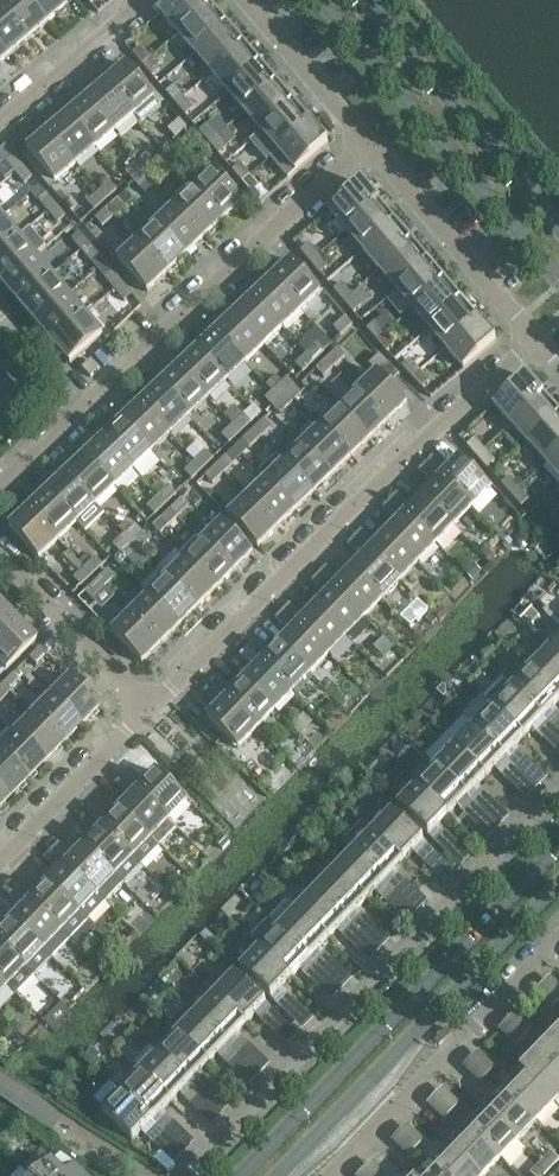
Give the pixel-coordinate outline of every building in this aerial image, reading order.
[(29,41),(48,24),(28,0),(10,0),(1,8),(29,41)] [(48,24),(69,6),(63,0),(28,0),(48,24)] [(179,35),(212,7),(206,0),(178,0),(162,14),(179,35)] [(179,35),(196,54),(228,26),(212,7),(179,35)] [(9,57),(29,41),(1,8),(0,9),(0,47),(9,57)] [(196,54),(212,74),(245,46),(228,26),(196,54)] [(212,74),(229,93),(262,65),(245,46),(212,74)] [(9,57),(0,47),(0,65),(9,57)] [(143,65),(151,59),(141,47),(133,54),(143,65)] [(161,70),(151,59),(143,65),(153,77),(161,70)] [(229,93),(246,113),(278,85),(262,65),(229,93)] [(162,106),(128,66),(107,83),(135,116),(141,123),(162,106)] [(88,100),(115,132),(135,116),(107,83),(88,100)] [(246,113),(262,132),(295,104),(278,85),(246,113)] [(174,86),(166,93),(176,104),(184,98),(174,86)] [(194,109),(184,98),(176,104),(186,116),(194,109)] [(68,116),(96,149),(115,132),(88,100),(68,116)] [(262,132),(251,142),(267,161),(270,159),(279,152),(311,124),(304,115),(309,111),(300,100),(295,104),(262,132)] [(49,133),(76,166),(96,149),(68,116),(49,133)] [(187,128),(180,120),(169,130),(176,138),(187,128)] [(279,152),(270,159),(288,180),(329,145),(311,124),(279,152)] [(209,143),(217,137),(207,125),(200,132),(209,143)] [(49,133),(28,151),(56,183),(76,166),(49,133)] [(191,134),(180,144),(187,151),(198,141),(191,134)] [(227,148),(217,137),(209,143),(219,155),(227,148)] [(149,153),(138,163),(144,171),(156,161),(149,153)] [(16,174),(24,167),(14,155),(6,162),(16,174)] [(144,171),(151,178),(163,168),(156,161),(144,171)] [(138,163),(126,173),(133,181),(144,171),(138,163)] [(243,182),(251,176),(241,164),(233,171),(243,182)] [(24,167),(16,174),(25,185),(33,178),(24,167)] [(144,171),(133,181),(140,188),(151,178),(144,171)] [(194,190),(224,221),(243,202),(214,171),(194,190)] [(260,187),(251,176),(243,182),(260,203),(275,190),(268,181),(260,187)] [(111,182),(99,192),(106,200),(117,190),(111,182)] [(329,211),(347,232),(379,204),(362,184),(329,211)] [(176,208),(205,239),(224,221),(194,190),(176,208)] [(106,200),(99,192),(88,203),(95,210),(106,200)] [(49,212),(56,205),(46,194),(39,200),(49,212)] [(107,209),(114,217),(125,206),(118,199),(107,209)] [(347,232),(363,251),(396,224),(379,204),(347,232)] [(56,205),(49,212),(58,224),(66,217),(56,205)] [(157,225),(186,256),(205,239),(176,208),(157,225)] [(107,209),(95,219),(102,227),(114,217),(107,209)] [(19,237),(3,217),(0,220),(0,253),(19,237)] [(132,236),(138,243),(168,274),(186,256),(157,225),(150,218),(132,236)] [(363,251),(380,271),(413,243),(396,224),(363,251)] [(82,251),(90,244),(80,233),(72,239),(82,251)] [(0,253),(0,280),(3,284),(36,256),(19,237),(0,253)] [(168,274),(138,243),(119,261),(148,292),(168,274)] [(380,271),(397,290),(429,263),(413,243),(380,271)] [(90,244),(82,251),(92,263),(99,256),(90,244)] [(311,262),(319,256),(309,245),(301,251),(311,262)] [(3,284),(20,304),(52,276),(36,256),(3,284)] [(328,267),(319,256),(311,262),(320,274),(328,267)] [(272,280),(302,311),(321,293),(292,262),(272,280)] [(413,310),(446,282),(429,263),(397,290),(413,310)] [(115,290),(123,283),(114,272),(106,279),(115,290)] [(52,276),(20,304),(37,323),(69,295),(52,276)] [(254,298),(283,329),(302,311),(272,280),(254,298)] [(446,282),(413,310),(430,329),(462,302),(446,282)] [(123,283),(115,290),(125,302),(133,295),(123,283)] [(344,301),(352,295),(342,283),(334,290),(344,301)] [(361,287),(352,295),(344,301),(354,313),(371,299),(361,287)] [(37,323),(53,343),(86,315),(69,295),(37,323)] [(235,315),(264,347),(283,329),(254,298),(235,315)] [(462,302),(430,329),(447,349),(479,321),(462,302)] [(86,315),(53,343),(71,363),(103,336),(86,315)] [(216,333),(246,364),(264,347),(235,315),(216,333)] [(354,324),(347,317),(336,327),(343,335),(354,324)] [(479,321),(447,349),(464,370),(497,342),(479,321)] [(377,340),(385,334),(375,322),(367,329),(377,340)] [(198,351),(227,382),(246,364),(216,333),(198,351)] [(395,345),(385,334),(377,340),(387,352),(395,345)] [(307,355),(314,362),(325,352),(318,344),(307,355)] [(327,359),(335,367),(345,356),(338,349),(327,359)] [(179,368),(208,399),(227,382),(198,351),(179,368)] [(314,362),(307,355),(296,365),(303,373),(314,362)] [(400,375),(380,355),(370,365),(378,373),(359,392),(388,423),(408,404),(390,385),(400,375)] [(335,367),(327,359),(316,370),(324,377),(335,367)] [(413,378),(420,371),(409,360),(402,367),(413,378)] [(91,377),(100,369),(92,361),(83,369),(91,377)] [(160,386),(190,417),(208,399),(179,368),(160,386)] [(430,381),(420,371),(413,378),(423,389),(430,381)] [(495,406),(513,426),(544,397),(526,377),(495,406)] [(284,396),(295,386),(288,378),(277,389),(284,396)] [(141,404),(171,435),(190,417),(160,386),(141,404)] [(284,396),(291,404),(302,393),(295,386),(284,396)] [(284,396),(277,389),(266,399),(273,407),(284,396)] [(388,423),(359,392),(340,410),(370,440),(388,423)] [(284,396),(273,407),(280,414),(291,404),(284,396)] [(513,426),(530,445),(558,419),(558,413),(544,397),(513,426)] [(123,422),(152,453),(171,435),(141,404),(123,422)] [(233,426),(240,433),(259,415),(252,408),(233,426)] [(370,440),(340,410),(322,427),(352,458),(370,440)] [(547,464),(558,453),(558,419),(530,445),(547,464)] [(253,430),(261,438),(271,427),(264,420),(253,430)] [(104,439),(133,470),(152,453),(123,422),(104,439)] [(240,433),(233,426),(222,436),(229,444),(240,433)] [(352,458),(322,427),(303,445),(333,476),(352,458)] [(261,438),(253,430),(242,441),(250,448),(261,438)] [(85,457),(115,488),(133,470),(104,439),(85,457)] [(186,449),(195,458),(205,448),(197,439),(186,449)] [(475,439),(467,446),(478,457),(485,450),(475,439)] [(333,476),(303,445),(285,463),(315,494),(333,476)] [(495,462),(485,450),(478,457),(488,469),(495,462)] [(207,451),(196,462),(203,469),(214,459),(207,451)] [(547,464),(558,477),(558,453),(547,464)] [(216,466),(224,473),(234,463),(227,455),(216,466)] [(259,473),(266,481),(296,512),(315,494),(285,463),(277,455),(259,473)] [(67,475),(96,506),(115,488),(85,457),(67,475)] [(426,464),(437,474),(444,467),(433,457),(426,464)] [(441,478),(472,508),(491,489),(460,459),(441,478)] [(203,469),(196,462),(185,472),(192,480),(203,469)] [(437,474),(426,464),(419,471),(430,482),(437,474)] [(224,473),(216,466),(206,476),(213,484),(224,473)] [(96,506),(67,475),(48,492),(78,523),(96,506)] [(512,496),(519,489),(509,477),(502,484),(512,496)] [(423,497),(454,526),(472,508),(441,478),(423,497)] [(266,481),(248,499),(278,529),(296,512),(266,481)] [(159,497),(166,505),(177,494),(170,487),(159,497)] [(530,500),(519,489),(512,496),(522,507),(530,500)] [(78,523),(48,492),(30,510),(59,541),(78,523)] [(549,510),(558,501),(558,498),(554,492),(542,503),(549,510)] [(390,500),(401,511),(408,504),(397,493),(390,500)] [(166,505),(159,497),(148,508),(155,515),(166,505)] [(406,515),(436,545),(454,526),(423,497),(406,515)] [(171,509),(178,517),(189,506),(182,499),(171,509)] [(258,548),(278,529),(248,499),(229,517),(258,548)] [(390,500),(383,508),(394,518),(401,511),(390,500)] [(178,517),(171,509),(160,520),(167,527),(178,517)] [(59,541),(30,510),(10,528),(39,559),(59,541)] [(388,534),(418,563),(436,545),(406,515),(388,534)] [(204,542),(234,572),(253,553),(223,523),(204,542)] [(132,542),(142,532),(135,525),(125,534),(132,542)] [(355,537),(366,548),(373,541),(362,530),(355,537)] [(132,542),(139,549),(150,539),(142,532),(132,542)] [(132,542),(125,534),(113,546),(121,553),(132,542)] [(370,552),(401,582),(418,563),(388,534),(370,552)] [(355,537),(348,545),(358,555),(366,548),(355,537)] [(132,542),(121,553),(128,560),(139,549),(132,542)] [(186,560),(216,590),(234,572),(204,542),(186,560)] [(81,586),(92,576),(85,568),(69,552),(61,559),(77,575),(74,579),(81,586)] [(352,570),(383,600),(401,582),(370,552),(352,570)] [(85,568),(92,576),(102,565),(95,558),(85,568)] [(168,578),(198,609),(216,590),(186,560),(168,578)] [(472,563),(464,572),(471,580),(480,571),(472,563)] [(319,574),(330,585),(337,577),(326,567),(319,574)] [(98,580),(105,588),(115,578),(108,570),(98,580)] [(150,597),(180,627),(198,609),(168,578),(159,570),(141,588),(150,597)] [(334,589),(365,619),(383,600),(352,570),(334,589)] [(319,574),(312,581),(323,592),(330,585),(319,574)] [(105,588),(98,580),(87,591),(94,599),(105,588)] [(316,608),(347,637),(365,619),(334,589),(316,608)] [(132,615),(162,645),(180,627),(150,597),(132,615)] [(283,611),(294,622),(301,615),(290,604),(283,611)] [(16,623),(0,606),(0,639),(16,623)] [(440,621),(447,613),(440,606),(433,614),(440,621)] [(298,626),(329,656),(347,637),(316,608),(298,626)] [(531,608),(523,616),(532,624),(539,616),(531,608)] [(283,611),(276,619),(287,630),(294,622),(283,611)] [(435,619),(429,614),(424,618),(431,624),(435,619)] [(112,634),(143,664),(162,645),(132,615),(112,634)] [(35,642),(16,623),(0,639),(0,667),(5,672),(35,642)] [(280,645),(311,674),(329,656),(298,626),(280,645)] [(558,658),(558,640),(550,650),(558,658)] [(247,648),(258,659),(265,652),(254,641),(247,648)] [(311,674),(280,645),(262,663),(293,693),(311,674)] [(47,655),(45,654),(39,648),(29,659),(36,666),(47,655)] [(247,648),(239,656),(250,667),(258,659),(247,648)] [(531,669),(558,696),(558,658),(550,650),(531,669)] [(543,718),(558,702),(558,696),(531,669),(522,660),(503,679),(543,718)] [(293,693),(262,663),(244,681),(275,711),(293,693)] [(2,685),(9,692),(20,681),(13,674),(2,685)] [(50,696),(80,726),(99,707),(69,677),(50,696)] [(275,711),(244,681),(235,691),(231,686),(229,688),(219,678),(211,685),(222,696),(226,700),(257,730),(275,711)] [(502,679),(483,698),(524,738),(534,728),(538,732),(537,733),(544,740),(555,729),(547,722),(543,718),(503,679),(502,679)] [(446,695),(446,686),(443,684),(436,691),(443,698),(446,695)] [(2,685),(0,687),(0,701),(9,692),(2,685)] [(222,696),(211,685),(204,693),(215,703),(222,696)] [(32,715),(62,745),(80,726),(50,696),(32,715)] [(481,696),(462,715),(463,717),(505,758),(524,738),(483,698),(481,696)] [(238,749),(257,730),(226,700),(208,719),(238,749)] [(555,729),(558,725),(558,712),(558,711),(547,722),(555,729)] [(14,733),(44,763),(62,745),(32,715),(14,733)] [(463,717),(444,736),(486,777),(505,758),(463,717)] [(550,740),(558,747),(558,728),(550,740)] [(26,781),(44,763),(14,733),(0,747),(0,755),(26,781)] [(444,736),(425,756),(437,767),(468,796),(486,777),(444,736)] [(509,762),(517,769),(527,758),(520,751),(509,762)] [(8,799),(26,781),(0,755),(0,791),(8,799)] [(517,769),(509,762),(499,772),(506,780),(517,769)] [(437,767),(418,786),(449,816),(457,807),(461,811),(472,800),(468,796),(437,767)] [(123,777),(134,787),(141,780),(130,769),(123,777)] [(138,791),(169,821),(188,801),(157,772),(138,791)] [(134,787),(123,777),(116,784),(127,795),(134,787)] [(439,826),(440,825),(449,816),(418,786),(398,807),(440,848),(451,837),(439,826)] [(472,800),(479,808),(490,797),(482,790),(472,800)] [(8,799),(0,791),(0,808),(8,799)] [(138,791),(121,810),(160,848),(177,829),(169,821),(138,791)] [(479,808),(472,800),(461,811),(469,818),(479,808)] [(383,802),(363,822),(404,862),(413,852),(425,863),(436,853),(383,802)] [(88,813),(99,824),(106,817),(95,806),(88,813)] [(142,866),(160,848),(121,810),(103,828),(142,866)] [(92,831),(99,824),(88,813),(81,821),(92,831)] [(344,842),(355,852),(385,881),(404,862),(363,822),(344,842)] [(142,866),(103,828),(85,846),(124,884),(142,866)] [(216,843),(223,849),(230,842),(223,835),(216,843)] [(52,850),(63,861),(70,854),(59,843),(52,850)] [(85,846),(67,865),(106,903),(124,884),(85,846)] [(63,861),(52,850),(45,858),(56,868),(63,861)] [(355,852),(336,871),(367,901),(385,881),(355,852)] [(106,903),(67,865),(49,883),(88,921),(106,903)] [(336,871),(317,891),(348,920),(367,901),(336,871)] [(389,885),(397,892),(407,882),(400,874),(389,885)] [(16,887),(27,898),(34,891),(23,880),(16,887)] [(49,883),(31,902),(70,940),(88,921),(49,883)] [(386,903),(397,892),(389,885),(379,896),(386,903)] [(27,898),(16,887),(9,895),(20,905),(27,898)] [(317,891),(298,910),(329,940),(348,920),(317,891)] [(270,920),(279,929),(310,959),(329,940),(298,910),(289,901),(270,920)] [(70,940),(31,902),(13,921),(52,958),(70,940)] [(352,924),(359,931),(370,921),(362,913),(352,924)] [(251,940),(261,949),(291,979),(310,959),(279,929),(270,920),(251,940)] [(0,934),(0,943),(35,977),(52,958),(13,921),(0,934)] [(349,942),(359,931),(352,924),(341,935),(349,942)] [(0,943),(0,979),(8,987),(17,995),(35,977),(0,943)] [(241,969),(271,999),(283,1010),(293,999),(282,988),(291,979),(261,949),(241,969)] [(314,963),(322,970),(332,959),(325,952),(314,963)] [(311,981),(322,970),(314,963),(304,974),(311,981)] [(226,965),(206,985),(216,995),(247,1025),(256,1015),(268,1026),(278,1015),(267,1004),(236,974),(226,965)] [(8,987),(0,979),(0,995),(8,987)] [(216,995),(197,1014),(228,1044),(247,1025),(216,995)] [(187,1005),(168,1024),(178,1034),(209,1063),(228,1044),(197,1014),(187,1005)] [(123,1018),(115,1026),(124,1034),(131,1026),(123,1018)] [(558,1072),(558,1036),(557,1035),(553,1031),(543,1041),(547,1045),(540,1053),(558,1072)] [(160,1053),(190,1083),(209,1063),(178,1034),(160,1053)] [(239,1055),(250,1044),(242,1037),(232,1048),(239,1055)] [(239,1055),(232,1048),(221,1059),(229,1066),(239,1055)] [(91,1051),(85,1057),(92,1064),(98,1058),(91,1051)] [(466,1068),(484,1079),(494,1063),(477,1051),(466,1068)] [(160,1053),(141,1073),(172,1102),(190,1083),(160,1053)] [(540,1053),(522,1072),(555,1103),(558,1099),(558,1072),(540,1053)] [(522,1072),(504,1090),(537,1122),(555,1103),(522,1072)] [(141,1073),(122,1092),(153,1122),(172,1102),(141,1073)] [(194,1087),(202,1094),(212,1083),(205,1076),(194,1087)] [(65,1078),(57,1087),(69,1099),(78,1090),(65,1078)] [(446,1086),(430,1100),(445,1117),(461,1103),(446,1086)] [(191,1105),(202,1094),(194,1087),(184,1098),(191,1105)] [(537,1122),(504,1090),(486,1109),(519,1141),(537,1122)] [(153,1122),(122,1092),(102,1113),(133,1142),(143,1131),(147,1135),(146,1136),(154,1144),(164,1133),(157,1126),(153,1122)] [(486,1109),(468,1127),(501,1159),(519,1141),(486,1109)] [(167,1115),(157,1126),(164,1133),(175,1122),(167,1115)] [(468,1127),(450,1146),(481,1175),(484,1175),(501,1159),(468,1127)] [(432,1164),(444,1175),(481,1175),(450,1146),(432,1164)] [(542,1164),(549,1170),(558,1160),(552,1154),(542,1164)] [(37,1175),(87,1175),(74,1164),(65,1173),(52,1160),(37,1175)] [(432,1164),(421,1175),(444,1175),(432,1164)] [(542,1164),(533,1174),(535,1175),(544,1175),(549,1170),(542,1164)]
